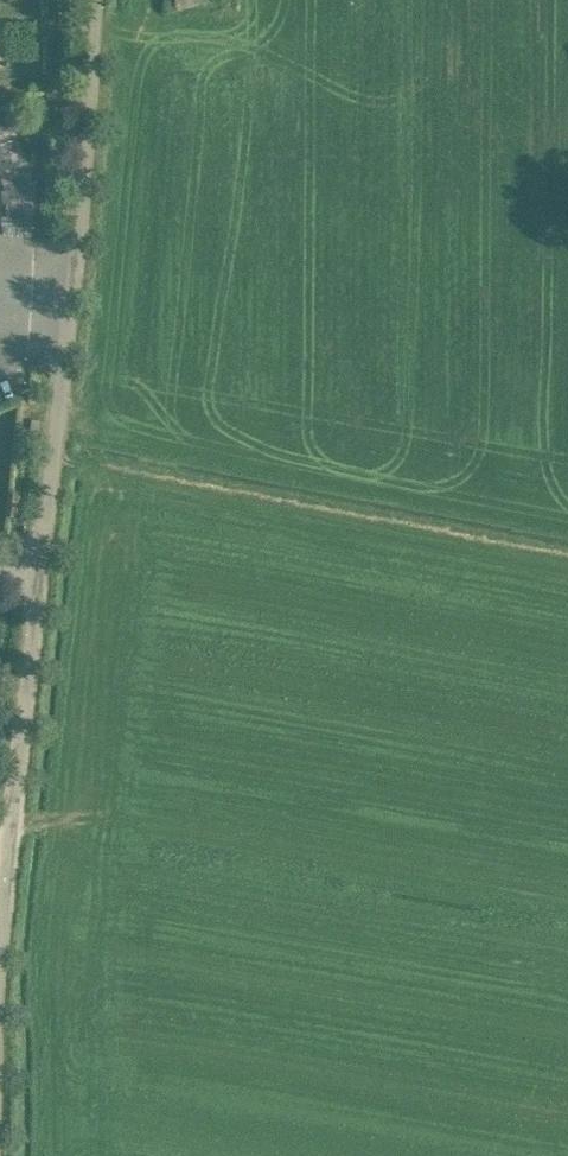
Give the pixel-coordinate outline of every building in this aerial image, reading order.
[(180,9),(213,0),(177,0),(180,9)] [(0,127),(0,138),(6,162),(26,157),(18,123),(0,127)]
